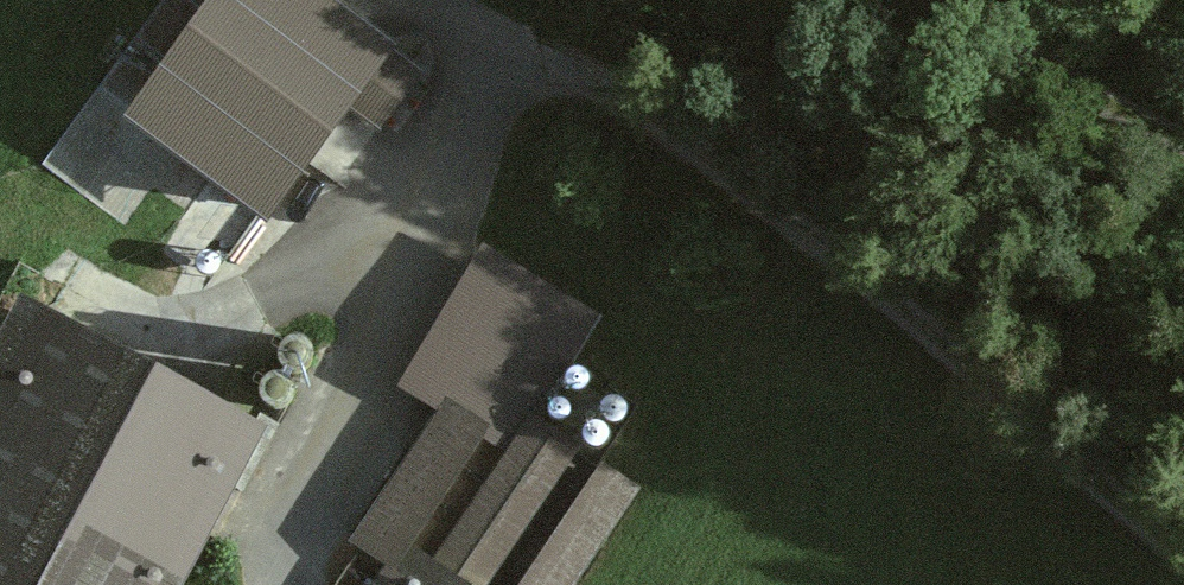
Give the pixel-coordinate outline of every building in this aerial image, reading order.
[(123,138),(267,241),(354,120),(378,137),(421,78),(312,0),(222,0),(123,138)] [(632,489),(533,427),(602,317),(494,251),(408,389),(445,412),(359,550),(396,574),(388,584),(571,584),(632,489)] [(275,439),(38,316),(0,388),(0,584),(199,584),(275,439)]
